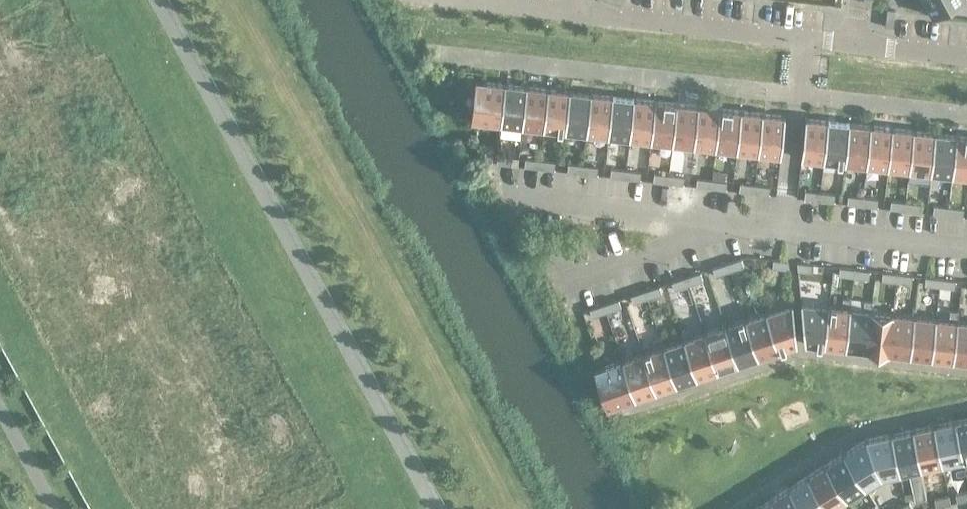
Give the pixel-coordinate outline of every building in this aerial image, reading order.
[(933,16),(962,0),(924,0),(933,16)] [(148,508),(288,508),(307,499),(244,385),(271,370),(270,369),(275,367),(231,286),(222,291),(221,288),(215,292),(202,268),(208,265),(205,259),(206,259),(186,223),(185,223),(113,91),(34,134),(0,72),(0,239),(148,508)] [(500,124),(505,84),(482,81),(478,121),(500,124)] [(505,84),(500,124),(522,126),(526,86),(505,84)] [(526,86),(522,126),(543,128),(548,89),(526,86)] [(548,89),(543,128),(565,131),(569,91),(548,89)] [(569,91),(565,131),(586,133),(591,94),(569,91)] [(591,94),(586,133),(608,136),(612,96),(591,94)] [(612,96),(608,136),(629,138),(634,98),(612,96)] [(634,98),(629,138),(650,141),(655,101),(634,98)] [(655,101),(650,141),(672,143),(676,103),(655,101)] [(676,103),(672,143),(693,146),(698,106),(676,103)] [(698,106),(693,146),(715,148),(719,108),(698,106)] [(719,108),(715,148),(736,151),(741,111),(719,108)] [(741,111),(736,151),(758,153),(762,113),(741,111)] [(762,113),(758,153),(780,156),(785,116),(762,113)] [(823,161),(827,121),(805,118),(801,158),(823,161)] [(844,163),(849,123),(827,121),(823,161),(844,163)] [(866,165),(870,126),(849,123),(844,163),(866,165)] [(887,168),(892,128),(870,126),(866,165),(887,168)] [(909,170),(913,130),(892,128),(887,168),(909,170)] [(930,173),(935,133),(913,130),(909,170),(930,173)] [(952,175),(956,135),(935,133),(930,173),(952,175)] [(956,135),(952,175),(966,177),(966,137),(956,135)] [(485,147),(484,162),(492,163),(493,148),(485,147)] [(496,163),(511,165),(512,157),(497,155),(496,163)] [(540,160),(524,158),(523,166),(539,168),(540,160)] [(539,168),(554,170),(555,162),(540,160),(539,168)] [(566,171),(582,173),(582,165),(567,163),(566,171)] [(582,173),(597,175),(598,167),(582,165),(582,173)] [(609,176),(624,178),(625,170),(610,168),(609,176)] [(624,178),(640,180),(640,172),(625,170),(624,178)] [(668,175),(653,173),(652,181),(667,183),(668,175)] [(667,183),(682,185),(683,176),(668,175),(667,183)] [(695,186),(710,188),(711,180),(696,178),(695,186)] [(573,180),(573,189),(602,189),(602,181),(573,180)] [(710,188),(725,189),(726,181),(711,180),(710,188)] [(754,185),(739,183),(738,191),(753,193),(754,185)] [(645,186),(617,184),(616,194),(644,196),(645,186)] [(753,193),(768,194),(769,186),(754,185),(753,193)] [(819,192),(804,190),(803,198),(818,200),(819,192)] [(818,200),(833,202),(834,194),(819,192),(818,200)] [(846,203),(861,205),(862,197),(847,195),(846,203)] [(861,205),(876,207),(877,199),(862,197),(861,205)] [(905,202),(890,200),(889,208),(904,210),(905,202)] [(904,210),(919,212),(920,204),(905,202),(904,210)] [(932,213),(947,215),(948,207),(933,205),(932,213)] [(947,215),(962,217),(963,208),(948,207),(947,215)] [(729,271),(743,266),(741,258),(726,263),(729,271)] [(772,267),(788,269),(788,261),(772,259),(772,267)] [(797,270),(812,272),(813,264),(796,262),(797,270)] [(715,276),(729,271),(726,263),(712,268),(715,276)] [(838,275),(853,277),(854,269),(839,267),(838,275)] [(853,277),(868,278),(869,270),(854,269),(853,277)] [(688,285),(702,280),(700,272),(685,277),(688,285)] [(881,280),(896,282),(897,274),(882,272),(881,280)] [(896,282),(911,283),(912,275),(897,274),(896,282)] [(674,289),(688,285),(685,277),(671,282),(674,289)] [(924,285),(939,287),(940,278),(925,277),(924,285)] [(939,287),(954,288),(955,280),(940,278),(939,287)] [(647,298),(661,294),(659,286),(644,291),(647,298)] [(633,303),(647,298),(644,291),(630,295),(633,303)] [(606,312),(620,307),(618,299),(603,304),(606,312)] [(778,350),(796,344),(792,303),(766,312),(778,350)] [(828,306),(801,303),(806,344),(823,346),(828,306)] [(592,317),(606,312),(603,304),(589,309),(592,317)] [(845,348),(850,308),(828,306),(823,346),(845,348)] [(866,351),(871,311),(850,308),(845,348),(866,351)] [(888,353),(892,313),(871,311),(866,351),(888,353)] [(778,350),(766,312),(745,319),(758,357),(778,350)] [(909,355),(914,316),(892,313),(888,353),(909,355)] [(931,358),(935,318),(914,316),(909,355),(931,358)] [(952,360),(957,321),(935,318),(931,358),(952,360)] [(758,357),(745,319),(725,326),(737,364),(758,357)] [(957,321),(952,360),(966,362),(966,322),(957,321)] [(737,364),(725,326),(704,333),(717,371),(737,364)] [(717,371),(704,333),(684,340),(696,378),(717,371)] [(696,378),(684,340),(663,346),(676,384),(696,378)] [(676,384),(663,346),(643,353),(655,391),(676,384)] [(655,391),(643,353),(622,360),(635,398),(655,391)] [(635,398),(622,360),(601,367),(613,405),(635,398)] [(963,460),(966,459),(966,418),(954,421),(963,460)] [(933,425),(942,464),(963,460),(954,421),(933,425)] [(912,430),(920,469),(942,464),(933,425),(912,430)] [(891,434),(899,473),(901,473),(920,469),(912,430),(891,434)] [(891,434),(865,439),(881,477),(884,486),(903,482),(901,473),(899,473),(891,434)] [(865,439),(843,453),(865,487),(870,495),(884,486),(881,477),(865,439)] [(846,499),(845,500),(850,508),(870,495),(865,487),(843,453),(825,465),(846,499)] [(827,508),(830,508),(845,500),(846,499),(825,465),(807,476),(827,508)] [(921,475),(909,477),(915,504),(927,501),(921,475)] [(802,508),(827,508),(807,476),(788,488),(802,508)] [(776,508),(802,508),(788,488),(770,499),(776,508)] [(966,500),(966,491),(954,494),(956,502),(966,500)] [(935,507),(950,503),(948,495),(933,499),(935,507)] [(770,499),(755,508),(776,508),(770,499)]
